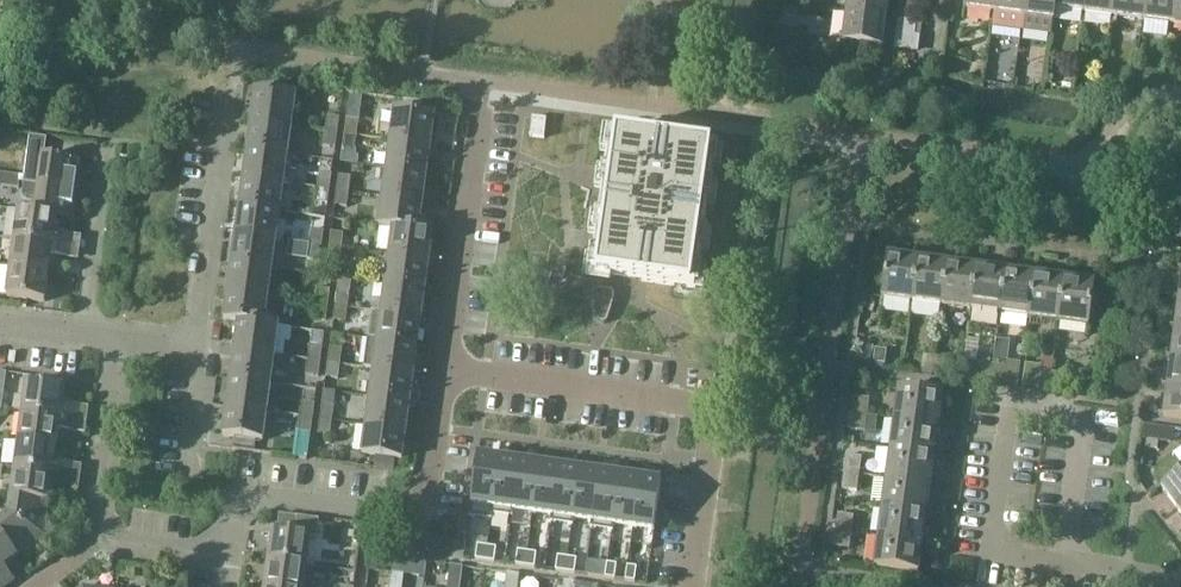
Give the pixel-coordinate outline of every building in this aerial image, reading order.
[(846,13),(885,19),(888,0),(847,0),(846,13)] [(993,11),(995,0),(964,0),(963,7),(993,11)] [(1022,15),(1024,0),(995,0),(993,11),(1022,15)] [(1022,15),(1020,32),(1050,36),(1052,19),(1055,0),(1024,0),(1022,15)] [(1084,12),(1085,0),(1055,0),(1052,19),(1053,19),(1055,8),(1084,12)] [(1112,16),(1114,0),(1085,0),(1084,12),(1112,16)] [(1112,16),(1141,19),(1144,0),(1114,0),(1112,16)] [(1171,23),(1174,0),(1144,0),(1141,19),(1171,23)] [(1171,23),(1180,25),(1180,0),(1174,0),(1171,23)] [(899,6),(898,20),(916,22),(917,9),(899,6)] [(881,48),(885,19),(846,13),(842,43),(881,48)] [(916,22),(898,20),(896,33),(914,35),(916,22)] [(255,92),(251,121),(291,126),(295,98),(255,92)] [(394,111),(390,141),(430,146),(434,117),(394,111)] [(327,116),(325,131),(337,132),(339,118),(327,116)] [(547,120),(532,118),(530,137),(544,139),(547,120)] [(346,119),(344,135),(356,136),(358,121),(346,119)] [(251,121),(247,149),(287,155),(291,126),(251,121)] [(335,148),(337,132),(325,131),(323,146),(335,148)] [(591,274),(611,277),(694,289),(695,289),(698,269),(700,252),(703,231),(706,207),(709,185),(712,169),(714,148),(713,148),(613,134),(611,134),(608,154),(606,171),(603,192),(599,216),(597,238),(594,254),(592,273),(591,274)] [(354,150),(356,136),(344,135),(342,149),(354,150)] [(24,183),(77,190),(81,161),(45,156),(47,139),(30,137),(28,147),(24,183)] [(426,174),(430,146),(390,141),(386,169),(426,174)] [(247,149),(243,178),(283,183),(287,155),(247,149)] [(386,169),(382,197),(422,202),(426,174),(386,169)] [(319,173),(317,188),(329,189),(331,175),(319,173)] [(4,174),(3,187),(18,189),(20,176),(4,174)] [(338,176),(336,191),(349,192),(351,177),(338,176)] [(243,178),(239,206),(279,211),(283,183),(243,178)] [(73,219),(77,190),(24,183),(22,198),(37,200),(35,213),(34,214),(56,217),(73,219)] [(327,204),(329,189),(317,188),(315,203),(327,204)] [(347,207),(349,192),(336,191),(334,205),(347,207)] [(392,228),(393,226),(419,230),(422,202),(382,197),(378,226),(392,228)] [(239,206),(235,234),(276,239),(279,211),(239,206)] [(18,210),(14,240),(58,246),(60,233),(54,233),(56,217),(34,214),(35,213),(18,210)] [(392,228),(389,255),(429,261),(433,232),(419,230),(393,226),(392,228)] [(312,230),(310,244),(322,246),(324,231),(312,230)] [(331,232),(329,247),(341,248),(343,234),(331,232)] [(235,234),(231,263),(272,268),(276,239),(235,234)] [(14,240),(10,268),(48,273),(50,256),(57,257),(58,246),(14,240)] [(320,261),(322,246),(310,244),(308,259),(320,261)] [(339,264),(341,248),(329,247),(327,262),(339,264)] [(425,289),(429,261),(389,255),(385,284),(425,289)] [(881,297),(910,301),(916,259),(886,255),(881,297)] [(910,301),(940,305),(945,263),(916,259),(910,301)] [(231,263),(228,290),(268,296),(272,268),(231,263)] [(974,267),(945,263),(940,305),(969,309),(974,267)] [(1004,271),(974,267),(969,309),(999,313),(1004,271)] [(44,302),(48,273),(10,268),(6,297),(44,302)] [(999,313),(1028,317),(1034,275),(1004,271),(999,313)] [(1173,298),(1180,299),(1180,274),(1180,280),(1176,280),(1174,297),(1173,297),(1173,298)] [(1028,317),(1058,321),(1063,279),(1034,275),(1028,317)] [(1093,283),(1063,279),(1058,321),(1087,325),(1089,308),(1097,309),(1100,290),(1092,289),(1093,283)] [(421,317),(425,289),(385,284),(381,312),(421,317)] [(317,288),(315,303),(328,304),(330,290),(317,288)] [(592,295),(591,303),(602,305),(604,289),(598,289),(596,289),(594,290),(593,292),(592,295)] [(602,305),(612,306),(614,298),(614,295),(614,294),(614,292),(612,291),(610,291),(608,290),(604,289),(602,305)] [(264,324),(268,296),(228,290),(224,319),(224,320),(238,322),(238,320),(264,324)] [(337,291),(335,305),(347,307),(349,293),(337,291)] [(1169,327),(1180,328),(1180,299),(1173,298),(1178,299),(1176,310),(1172,309),(1170,326),(1169,326),(1169,327)] [(326,320),(328,304),(315,303),(313,318),(326,320)] [(345,322),(347,307),(335,305),(333,321),(345,322)] [(417,345),(421,317),(381,312),(377,340),(417,345)] [(238,320),(238,322),(234,349),(274,354),(278,326),(264,324),(238,320)] [(1169,327),(1169,328),(1174,328),(1172,339),(1168,338),(1166,356),(1165,355),(1165,357),(1180,359),(1180,328),(1169,327)] [(377,340),(373,369),(413,374),(417,345),(377,340)] [(310,345),(308,359),(320,361),(322,347),(310,345)] [(329,348),(327,362),(339,364),(341,349),(329,348)] [(234,349),(230,377),(270,383),(274,354),(234,349)] [(872,363),(884,364),(885,351),(874,349),(872,363)] [(920,369),(931,371),(933,358),(922,356),(920,369)] [(1161,385),(1180,388),(1180,359),(1165,357),(1170,358),(1168,368),(1164,368),(1162,385),(1161,385)] [(944,359),(933,358),(931,371),(943,372),(944,359)] [(318,376),(320,361),(308,359),(306,375),(318,376)] [(960,378),(973,380),(975,362),(963,360),(960,378)] [(1003,366),(992,364),(990,378),(1001,380),(1001,383),(1016,385),(1019,363),(1004,361),(1003,366)] [(337,379),(339,364),(327,362),(325,377),(337,379)] [(990,382),(990,378),(992,364),(981,362),(979,380),(990,382)] [(1037,384),(1049,386),(1051,372),(1039,370),(1040,366),(1024,364),(1021,386),(1037,388),(1037,384)] [(373,369),(369,397),(409,402),(413,374),(373,369)] [(1061,374),(1051,372),(1049,386),(1059,387),(1061,374)] [(24,383),(26,383),(51,386),(62,388),(63,381),(25,376),(24,383)] [(230,377),(226,406),(266,411),(270,383),(230,377)] [(11,411),(22,412),(86,421),(88,407),(62,404),(64,388),(26,383),(24,398),(13,396),(11,411)] [(1164,398),(1160,397),(1158,414),(1157,414),(1157,416),(1180,419),(1180,388),(1161,385),(1161,386),(1166,387),(1164,398)] [(897,388),(893,419),(937,425),(941,395),(897,388)] [(405,431),(409,402),(369,397),(365,426),(405,431)] [(853,397),(851,413),(866,415),(868,399),(853,397)] [(302,402),(300,416),(312,418),(314,403),(302,402)] [(322,404),(319,419),(332,421),(334,406),(322,404)] [(262,441),(266,411),(226,406),(222,435),(262,441)] [(84,433),(86,421),(22,412),(18,440),(56,446),(58,430),(84,433)] [(864,432),(866,415),(851,413),(849,430),(864,432)] [(310,433),(312,418),(300,416),(298,431),(310,433)] [(330,436),(332,421),(319,419),(317,434),(330,436)] [(933,454),(937,425),(893,419),(889,448),(933,454)] [(1139,438),(1171,443),(1173,427),(1141,423),(1139,438)] [(402,460),(405,431),(365,426),(361,454),(402,460)] [(18,440),(14,470),(58,475),(60,463),(54,462),(56,446),(18,440)] [(929,483),(933,454),(889,448),(885,477),(929,483)] [(471,506),(469,517),(492,520),(493,515),(490,514),(498,459),(478,456),(471,506)] [(845,456),(843,471),(858,473),(860,458),(845,456)] [(490,514),(493,515),(513,518),(513,512),(511,511),(518,462),(498,459),(490,514)] [(511,511),(513,512),(532,514),(539,464),(518,462),(511,511)] [(532,514),(551,517),(552,517),(559,467),(539,464),(532,514)] [(573,526),(573,520),(572,520),(579,470),(559,467),(552,517),(551,517),(550,523),(573,526)] [(57,486),(58,475),(14,470),(10,497),(48,503),(51,486),(57,486)] [(572,520),(573,520),(591,523),(593,523),(600,473),(579,470),(572,520)] [(856,491),(858,473),(843,471),(840,489),(856,491)] [(1176,508),(1180,505),(1180,471),(1160,487),(1176,508)] [(613,532),(614,526),(613,526),(620,476),(600,473),(593,523),(591,523),(590,528),(613,532)] [(613,526),(614,526),(633,529),(640,479),(620,476),(613,526)] [(885,477),(881,507),(925,513),(929,483),(885,477)] [(633,529),(634,529),(653,531),(661,481),(640,479),(633,529)] [(10,497),(8,515),(44,536),(48,503),(10,497)] [(881,507),(877,536),(921,542),(925,513),(881,507)] [(837,514),(835,530),(850,532),(853,516),(837,514)] [(0,521),(0,537),(16,558),(44,536),(8,515),(0,521)] [(268,560),(306,565),(310,537),(316,538),(319,520),(279,515),(277,531),(272,531),(268,560)] [(848,549),(850,532),(835,530),(833,547),(848,549)] [(917,572),(921,542),(877,536),(873,566),(917,572)] [(16,558),(0,537),(0,584),(2,586),(5,586),(14,580),(3,567),(16,558)] [(477,545),(475,560),(485,561),(487,546),(477,545)] [(487,546),(485,561),(494,562),(496,548),(487,546)] [(517,551),(515,565),(525,567),(527,552),(517,551)] [(527,552),(525,567),(535,568),(537,553),(527,552)] [(557,556),(555,571),(565,572),(567,558),(557,556)] [(567,558),(565,572),(575,574),(577,559),(567,558)] [(265,586),(303,586),(306,565),(268,560),(265,586)] [(607,565),(586,563),(585,575),(605,578),(607,565)] [(607,565),(605,578),(615,579),(617,565),(607,563),(607,565)] [(450,565),(448,580),(460,582),(462,567),(450,565)] [(627,566),(625,581),(635,582),(637,568),(627,566)] [(389,586),(401,586),(403,574),(391,572),(389,586)] [(505,586),(517,586),(519,575),(506,573),(505,586)]
